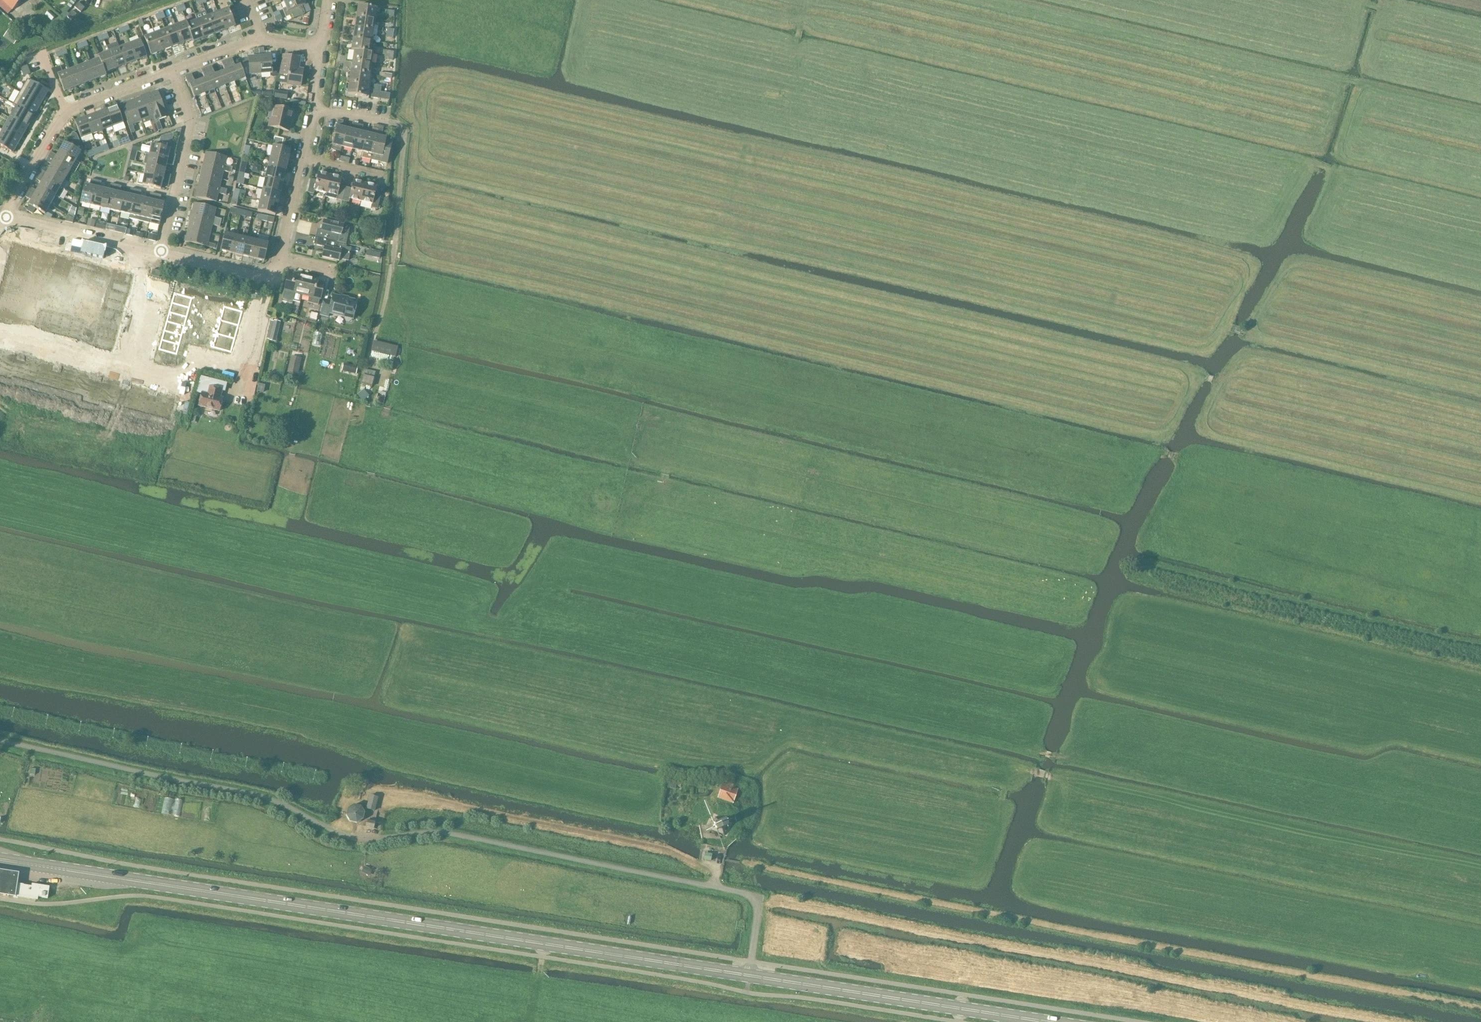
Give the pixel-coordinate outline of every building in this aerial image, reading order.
[(12,10),(21,0),(1,0),(12,10)] [(284,2),(286,8),(283,10),(286,18),(292,15),(294,19),(305,14),(302,7),(305,5),(303,0),(288,0),(284,2)] [(358,6),(356,17),(375,20),(377,9),(358,6)] [(218,13),(224,31),(235,27),(229,9),(218,13)] [(49,10),(45,14),(51,21),(56,17),(49,10)] [(197,21),(204,39),(214,35),(207,17),(205,12),(195,15),(197,21)] [(207,17),(214,35),(224,31),(218,13),(207,17)] [(375,20),(356,17),(355,28),(373,31),(375,20)] [(193,43),(204,39),(197,21),(187,25),(192,40),(193,43)] [(186,22),(175,26),(182,44),(192,40),(187,25),(186,22)] [(171,48),(182,44),(175,26),(164,30),(171,48)] [(10,27),(3,38),(14,45),(21,35),(10,27)] [(373,31),(355,28),(353,39),(372,42),(373,31)] [(161,52),(171,48),(164,30),(154,34),(161,52)] [(151,56),(161,52),(154,34),(144,38),(151,56)] [(372,42),(353,39),(351,50),(354,51),(354,50),(370,53),(370,52),(372,42)] [(141,40),(130,45),(136,61),(147,57),(141,40)] [(115,69),(126,65),(119,49),(117,42),(106,46),(109,53),(115,69)] [(126,65),(136,61),(130,45),(119,49),(126,65)] [(260,74),(268,74),(272,73),(272,78),(277,77),(278,65),(271,66),(271,56),(264,56),(264,48),(258,49),(260,74)] [(250,75),(260,74),(258,49),(254,49),(255,57),(249,58),(250,75)] [(373,53),(370,52),(370,53),(354,50),(354,51),(353,61),(371,64),(373,53)] [(98,57),(99,59),(105,73),(115,69),(109,53),(98,57)] [(300,58),(283,56),(280,75),(288,76),(287,84),(300,86),(303,70),(298,69),(300,58)] [(106,76),(105,73),(99,59),(89,63),(96,80),(106,76)] [(232,59),(221,63),(225,72),(220,74),(225,86),(245,78),(240,65),(235,67),(232,59)] [(370,75),(371,64),(353,61),(351,72),(370,75)] [(85,84),(96,80),(89,63),(79,67),(85,84)] [(30,74),(27,66),(21,69),(24,77),(30,74)] [(64,92),(75,88),(68,71),(63,73),(60,66),(55,68),(64,92)] [(205,79),(200,81),(205,94),(225,86),(220,74),(215,75),(212,66),(201,70),(205,79)] [(75,88),(85,84),(79,67),(68,71),(75,88)] [(370,75),(351,72),(347,94),(366,97),(370,75)] [(205,94),(200,81),(195,83),(192,74),(185,77),(189,87),(190,87),(194,98),(205,94)] [(27,79),(20,92),(41,104),(49,90),(27,79)] [(373,85),(371,98),(389,101),(390,94),(380,92),(381,86),(373,85)] [(145,96),(156,124),(160,123),(159,120),(167,117),(165,112),(166,112),(158,91),(145,96)] [(275,91),(274,98),(287,100),(288,93),(275,91)] [(20,92),(13,104),(16,105),(35,116),(41,104),(20,92)] [(145,96),(133,100),(141,121),(142,125),(151,122),(152,126),(156,124),(145,96)] [(133,100),(121,105),(131,133),(135,132),(132,125),(141,121),(133,100)] [(16,105),(9,118),(28,128),(35,116),(16,105)] [(117,106),(106,110),(113,127),(123,123),(117,106)] [(291,124),(289,124),(292,111),(275,107),(272,120),(270,120),(269,127),(289,131),(291,124)] [(102,131),(113,127),(106,110),(96,114),(102,131)] [(92,135),(102,131),(96,114),(85,118),(92,135)] [(9,118),(3,129),(22,140),(28,128),(9,118)] [(92,135),(85,118),(75,122),(81,139),(83,144),(94,140),(92,135)] [(344,137),(346,129),(342,128),(343,121),(338,120),(336,126),(332,145),(331,149),(336,152),(341,153),(342,147),(344,137)] [(351,130),(346,129),(344,137),(342,147),(352,149),(357,124),(353,123),(351,130)] [(362,152),(366,133),(362,132),(363,126),(357,124),(352,149),(362,152)] [(370,160),(378,129),(372,128),(371,135),(366,133),(362,152),(361,158),(370,160)] [(0,135),(0,146),(15,153),(22,140),(3,129),(0,135)] [(383,130),(378,129),(370,160),(387,164),(393,141),(386,139),(386,138),(381,137),(383,130)] [(62,148),(59,152),(76,161),(82,150),(77,135),(73,132),(66,143),(58,139),(56,144),(62,148)] [(152,145),(149,155),(175,161),(176,155),(169,154),(170,149),(169,149),(173,134),(163,137),(161,146),(152,145)] [(283,139),(274,137),(273,143),(282,145),(283,139)] [(132,150),(141,152),(142,146),(136,144),(133,145),(132,150)] [(270,157),(288,161),(291,150),(273,146),(270,157)] [(70,170),(76,161),(59,152),(57,156),(51,152),(48,157),(70,170)] [(232,168),(225,166),(227,157),(206,152),(203,164),(232,170),(232,168)] [(144,164),(147,165),(165,169),(166,164),(173,166),(175,161),(149,155),(146,154),(144,164)] [(51,165),(49,170),(65,179),(70,170),(48,157),(45,162),(51,165)] [(288,161),(270,157),(268,168),(285,172),(288,161)] [(239,172),(244,174),(247,162),(241,161),(239,172)] [(231,173),(232,170),(203,164),(201,175),(221,180),(223,172),(231,173)] [(164,174),(165,169),(147,165),(145,175),(170,181),(171,175),(164,174)] [(268,168),(265,179),(283,183),(285,172),(268,168)] [(60,187),(65,179),(49,170),(47,173),(41,170),(38,175),(60,187)] [(315,191),(326,193),(330,175),(318,172),(316,180),(311,179),(307,193),(314,194),(315,191)] [(41,183),(39,187),(55,196),(60,199),(65,190),(60,187),(38,175),(35,179),(41,183)] [(170,181),(145,175),(142,185),(161,189),(162,184),(169,186),(170,181)] [(227,190),(219,188),(221,180),(201,175),(198,186),(226,193),(227,190)] [(343,201),(346,187),(340,186),(342,178),(330,175),(326,193),(325,197),(336,199),(343,201)] [(81,187),(82,182),(77,179),(74,184),(81,187)] [(80,203),(90,205),(96,180),(91,179),(89,186),(84,185),(80,203)] [(283,183),(265,179),(263,189),(280,193),(283,183)] [(100,208),(105,190),(100,189),(102,182),(96,180),(90,205),(100,208)] [(350,199),(361,202),(365,183),(353,180),(351,189),(346,187),(343,201),(349,202),(350,199)] [(365,183),(361,202),(372,204),(371,208),(377,209),(381,196),(375,194),(377,186),(365,183)] [(110,210),(116,185),(111,184),(109,191),(105,190),(100,208),(110,210)] [(120,212),(125,194),(120,193),(122,186),(116,185),(110,210),(120,212)] [(226,196),(226,193),(198,186),(196,197),(216,202),(218,194),(226,196)] [(27,193),(50,205),(55,196),(39,187),(37,191),(30,187),(27,193)] [(130,215),(136,190),(131,188),(129,195),(125,194),(120,212),(130,215)] [(280,193),(263,189),(260,200),(278,204),(280,193)] [(130,219),(139,221),(144,199),(140,198),(141,191),(136,190),(130,215),(130,219)] [(50,205),(27,193),(25,197),(31,201),(29,205),(30,205),(26,211),(33,214),(36,209),(45,214),(50,205)] [(149,223),(150,219),(156,194),(151,193),(149,200),(144,199),(139,221),(149,223)] [(150,219),(160,222),(164,204),(160,203),(161,196),(156,194),(150,219)] [(275,215),(278,204),(260,200),(258,211),(275,215)] [(222,220),(214,218),(216,208),(194,203),(191,216),(221,223),(222,220)] [(69,212),(67,215),(68,216),(74,219),(75,215),(76,210),(76,208),(73,206),(69,212)] [(220,227),(221,223),(191,216),(188,229),(210,234),(212,225),(220,227)] [(87,226),(94,227),(96,220),(88,219),(87,226)] [(317,229),(316,237),(345,244),(347,235),(341,233),(343,225),(324,220),(322,230),(317,229)] [(106,230),(116,233),(117,227),(107,224),(106,230)] [(117,227),(116,233),(125,235),(127,229),(117,227)] [(210,234),(188,229),(185,242),(215,249),(216,245),(208,243),(210,234)] [(220,251),(231,253),(235,236),(224,233),(220,251)] [(246,238),(235,236),(231,253),(242,256),(246,238)] [(346,247),(346,246),(347,245),(336,243),(336,242),(345,244),(316,237),(314,245),(325,247),(322,257),(339,261),(339,259),(348,261),(351,248),(346,247)] [(257,241),(246,238),(242,256),(253,258),(257,241)] [(268,244),(257,241),(253,258),(264,261),(268,244)] [(372,248),(372,250),(381,251),(382,244),(377,243),(373,242),(372,248)] [(7,245),(5,256),(24,260),(27,250),(7,245)] [(59,255),(55,270),(65,272),(69,257),(59,255)] [(5,256),(3,265),(22,269),(24,260),(5,256)] [(69,257),(65,272),(74,275),(78,259),(69,257)] [(78,259),(74,275),(84,277),(88,262),(78,259)] [(88,262),(84,277),(92,279),(96,264),(88,262)] [(3,265),(1,275),(20,279),(22,269),(3,265)] [(116,270),(113,281),(129,285),(132,275),(116,270)] [(300,303),(302,295),(306,276),(295,273),(294,276),(292,286),(286,284),(284,294),(282,301),(291,304),(292,301),(300,303)] [(0,278),(0,288),(17,291),(20,279),(1,275),(0,278)] [(306,276),(302,295),(309,297),(308,302),(319,305),(322,293),(325,284),(319,282),(320,279),(306,276)] [(113,281),(110,290),(127,294),(129,285),(113,281)] [(14,304),(17,291),(0,288),(0,300),(14,304)] [(110,290),(108,299),(124,304),(127,294),(110,290)] [(175,294),(173,302),(189,307),(191,298),(175,294)] [(357,302),(333,296),(331,301),(324,300),(320,315),(328,317),(329,313),(345,317),(344,319),(345,321),(349,322),(351,321),(352,319),(353,319),(357,302)] [(108,299),(105,308),(122,313),(124,304),(108,299)] [(12,315),(14,304),(0,300),(0,313),(12,315)] [(173,302),(170,312),(187,316),(189,307),(173,302)] [(225,307),(221,319),(238,324),(241,312),(225,307)] [(105,308),(103,317),(119,322),(122,313),(105,308)] [(38,323),(37,326),(48,329),(52,312),(41,309),(38,323)] [(52,312),(48,329),(58,332),(62,315),(52,312)] [(170,312),(168,321),(184,326),(187,316),(170,312)] [(9,326),(12,315),(0,313),(0,324),(9,326)] [(62,315),(58,332),(68,335),(72,317),(62,315)] [(72,317),(68,335),(79,338),(84,320),(72,317)] [(103,317),(100,327),(116,332),(119,322),(103,317)] [(221,319),(217,333),(234,338),(238,324),(221,319)] [(168,321),(165,330),(182,335),(184,326),(168,321)] [(274,321),(269,341),(276,342),(281,322),(274,321)] [(100,327),(97,336),(114,341),(116,332),(100,327)] [(165,330),(163,340),(179,344),(182,335),(165,330)] [(217,333),(213,348),(230,353),(234,338),(217,333)] [(97,336),(95,345),(111,349),(114,341),(97,336)] [(163,340),(160,350),(176,354),(179,344),(163,340)] [(113,357),(123,359),(127,343),(117,341),(113,357)] [(372,352),(396,358),(398,347),(374,342),(372,352)] [(291,356),(287,372),(298,375),(302,359),(291,356)] [(342,371),(356,374),(358,367),(344,364),(342,371)] [(222,391),(214,389),(216,381),(201,378),(197,393),(202,394),(199,406),(219,411),(223,398),(220,398),(222,391)] [(174,398),(181,400),(185,388),(179,385),(174,398)] [(134,387),(129,406),(149,411),(151,403),(145,402),(148,390),(134,387)] [(737,789),(722,784),(717,798),(733,803),(737,789)] [(378,797),(369,795),(366,809),(374,811),(378,797)] [(181,816),(183,800),(165,798),(163,814),(181,816)] [(346,815),(349,822),(356,823),(363,820),(365,813),(361,806),(354,805),(347,808),(346,815)] [(715,817),(709,831),(724,836),(730,822),(715,817)] [(374,822),(367,820),(365,827),(372,828),(374,822)] [(712,854),(705,853),(704,860),(710,861),(712,854)] [(369,876),(372,870),(364,866),(361,872),(369,876)] [(0,871),(0,895),(15,897),(19,874),(0,871)] [(15,896),(16,896),(38,899),(38,897),(47,898),(49,887),(32,884),(31,886),(23,885),(24,885),(17,884),(15,896)]
